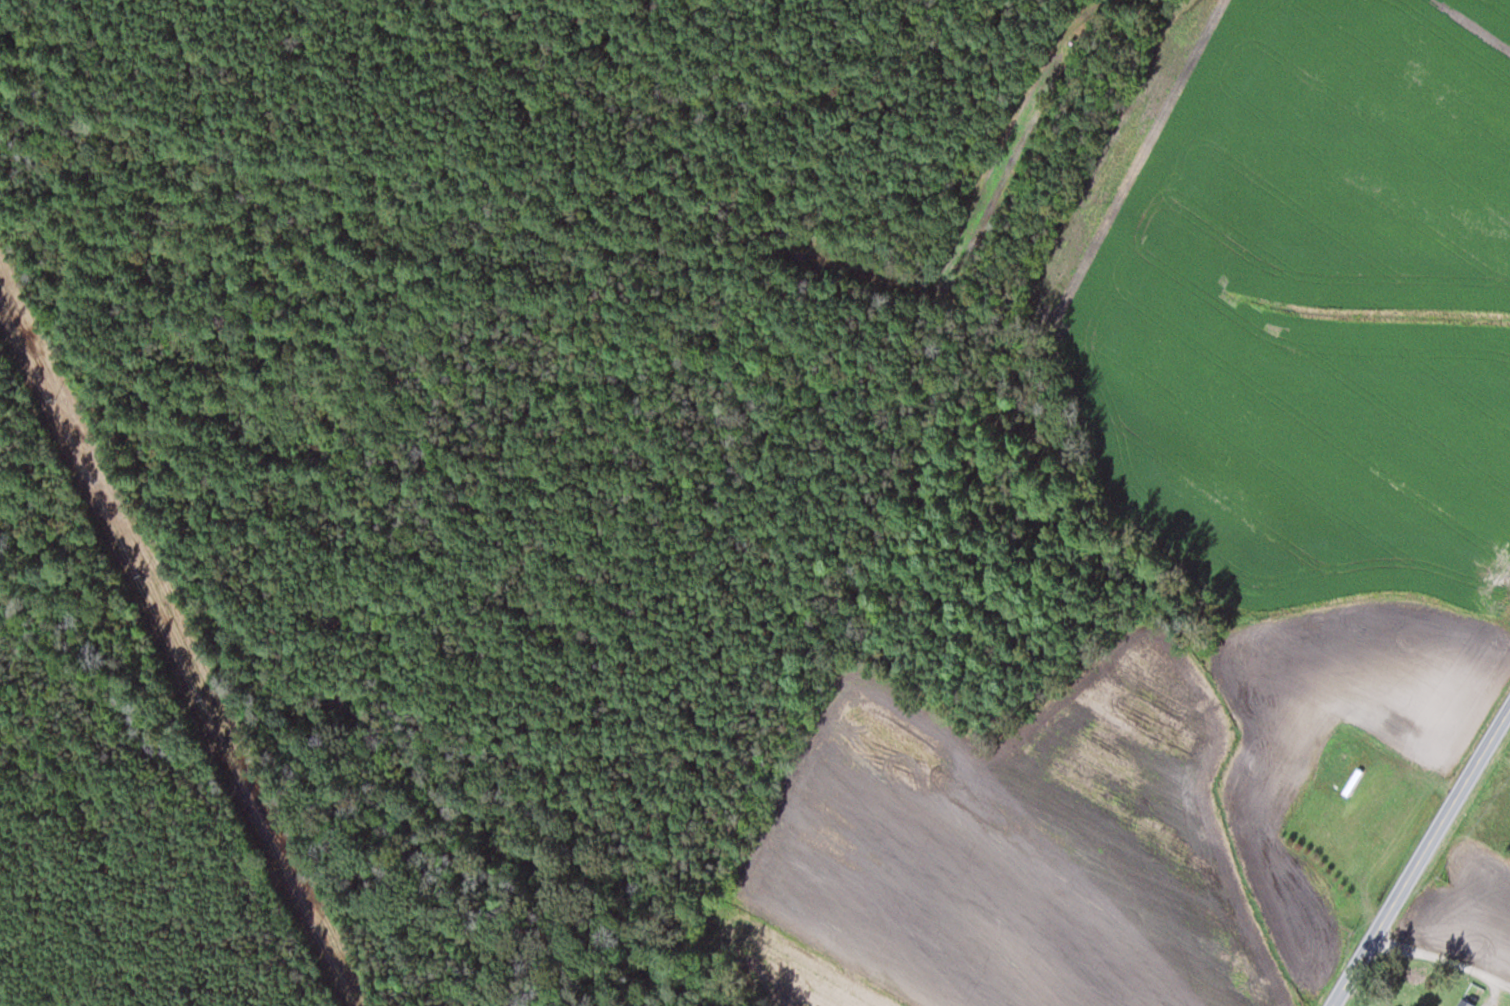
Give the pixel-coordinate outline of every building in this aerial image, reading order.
[(1475,1004),(1461,996),(1455,1005),(1474,1005),(1475,1004)]
